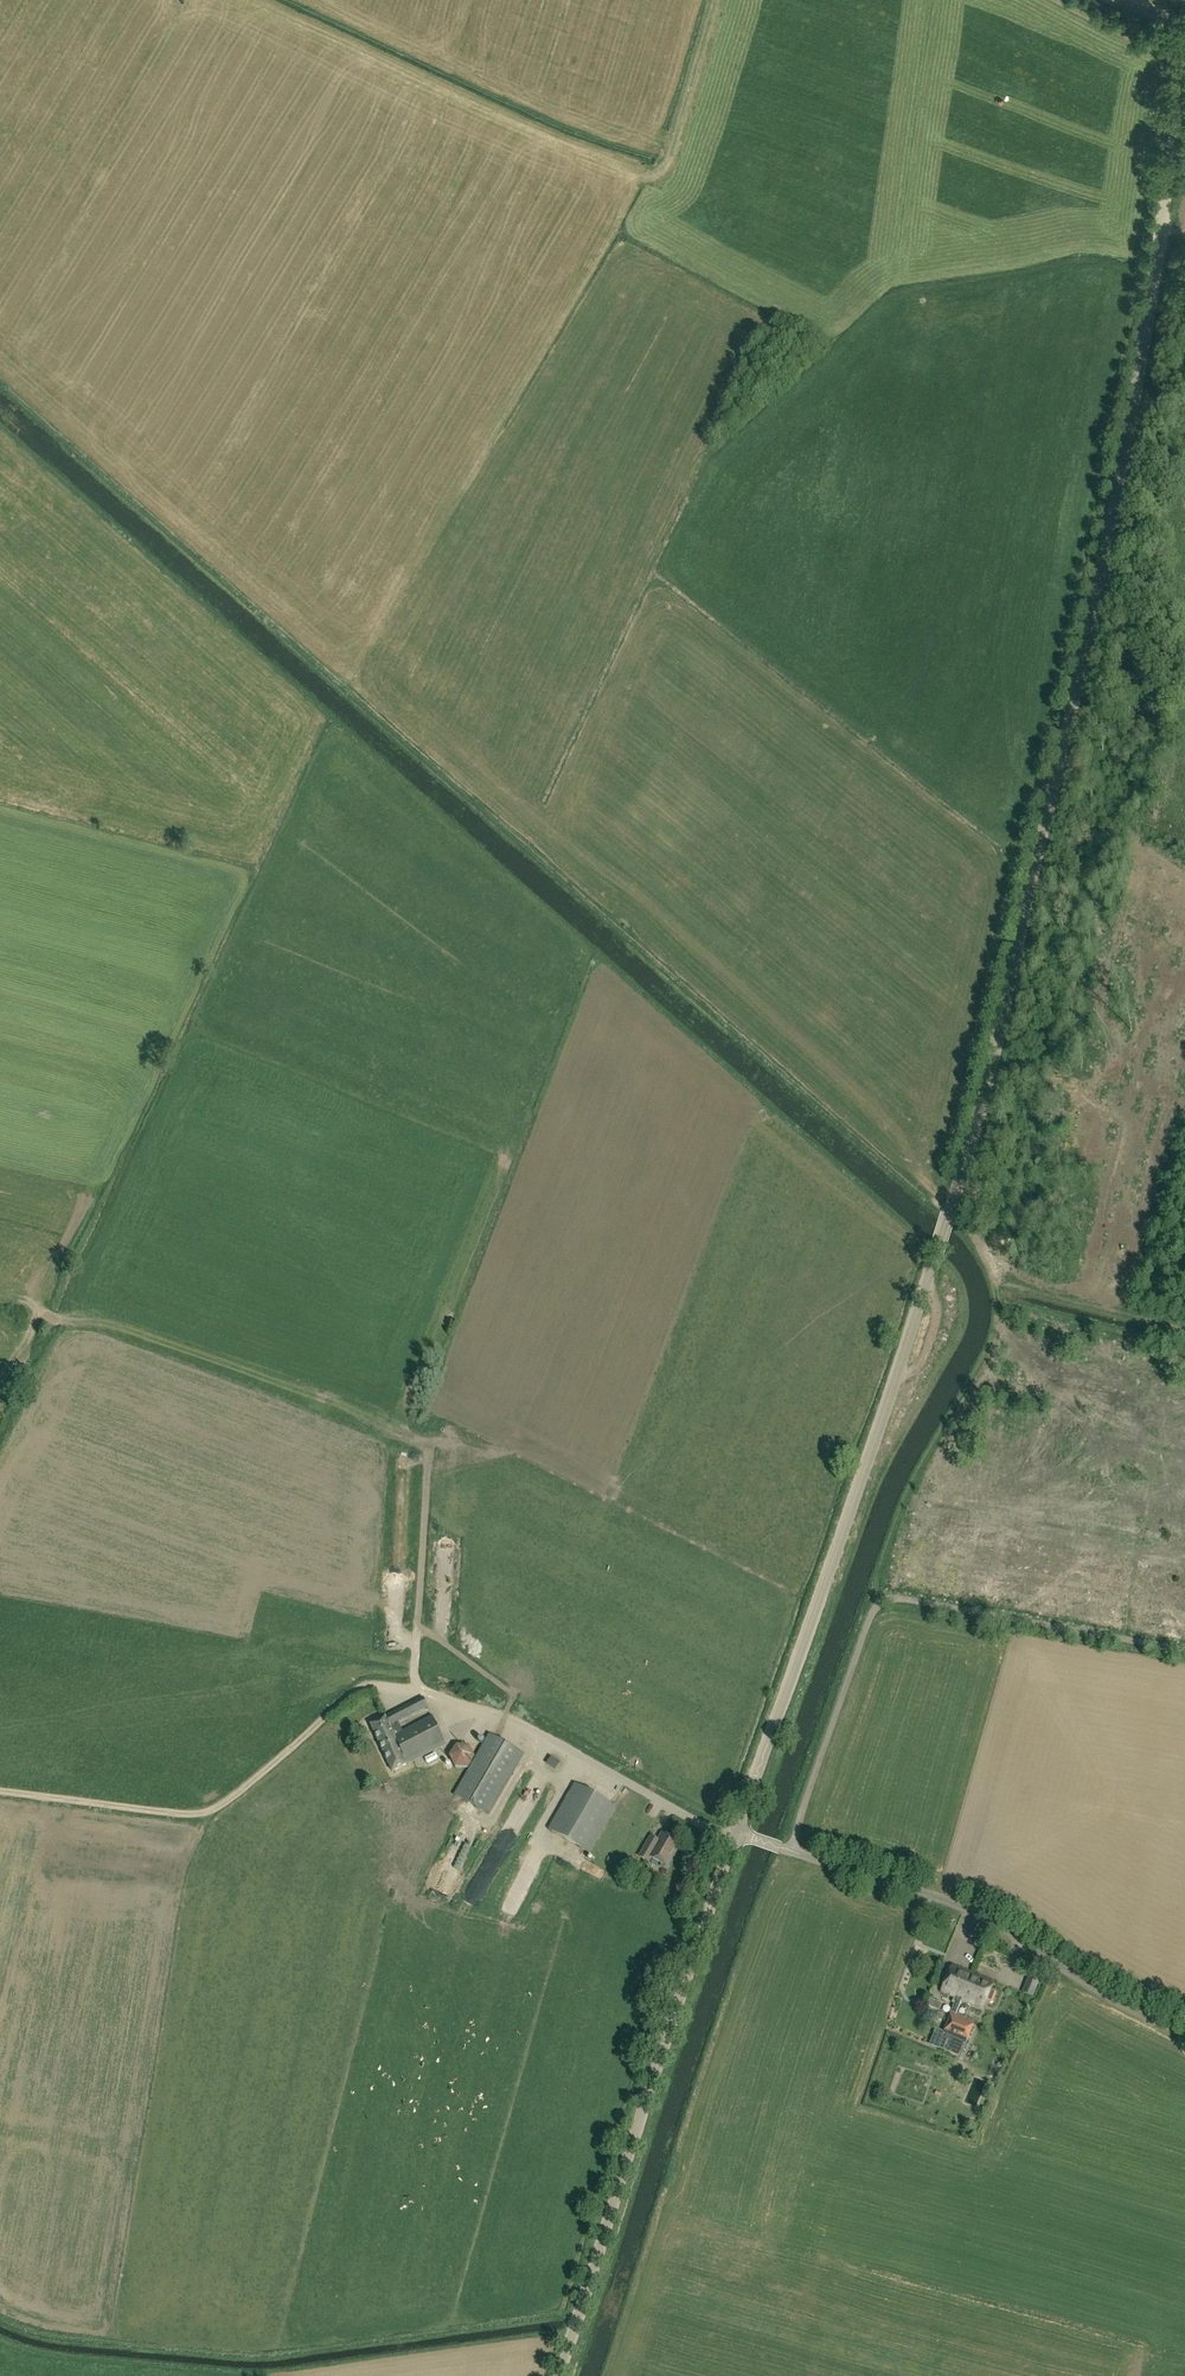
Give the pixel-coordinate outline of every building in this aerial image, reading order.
[(409,1459),(408,1448),(395,1449),(396,1460),(409,1459)] [(423,1698),(370,1725),(392,1771),(407,1764),(407,1765),(447,1744),(431,1714),(430,1714),(431,1716),(402,1732),(398,1723),(427,1708),(427,1709),(428,1709),(423,1698)] [(489,1815),(524,1754),(490,1734),(454,1795),(489,1815)] [(455,1767),(468,1768),(475,1757),(469,1746),(456,1745),(449,1756),(455,1767)] [(547,1763),(556,1769),(560,1763),(551,1757),(547,1763)] [(414,1764),(410,1772),(421,1777),(425,1769),(414,1764)] [(575,1783),(548,1829),(589,1853),(615,1807),(575,1783)] [(639,1856),(648,1861),(651,1857),(667,1866),(680,1844),(662,1833),(654,1846),(647,1842),(639,1856)] [(596,1859),(592,1864),(601,1872),(605,1867),(596,1859)] [(920,1947),(922,1940),(914,1937),(912,1945),(920,1947)] [(947,1937),(942,1947),(949,1950),(954,1940),(947,1937)] [(959,1950),(956,1956),(966,1959),(968,1954),(959,1950)] [(961,2000),(972,1973),(952,1965),(941,1991),(954,1997),(952,2003),(954,2004),(950,2015),(951,2015),(952,2014),(955,2015),(961,2000)] [(994,1982),(972,1973),(961,2000),(983,2009),(986,2001),(991,2003),(993,2002),(996,1994),(996,1991),(991,1989),(994,1982)] [(1029,1976),(1026,1984),(1034,1988),(1038,1979),(1029,1976)] [(966,2043),(970,2032),(973,2023),(955,2015),(952,2014),(951,2015),(944,2033),(949,2036),(966,2043)] [(960,2056),(966,2043),(949,2036),(944,2050),(960,2056)] [(565,2343),(559,2358),(564,2360),(570,2344),(565,2343)]
